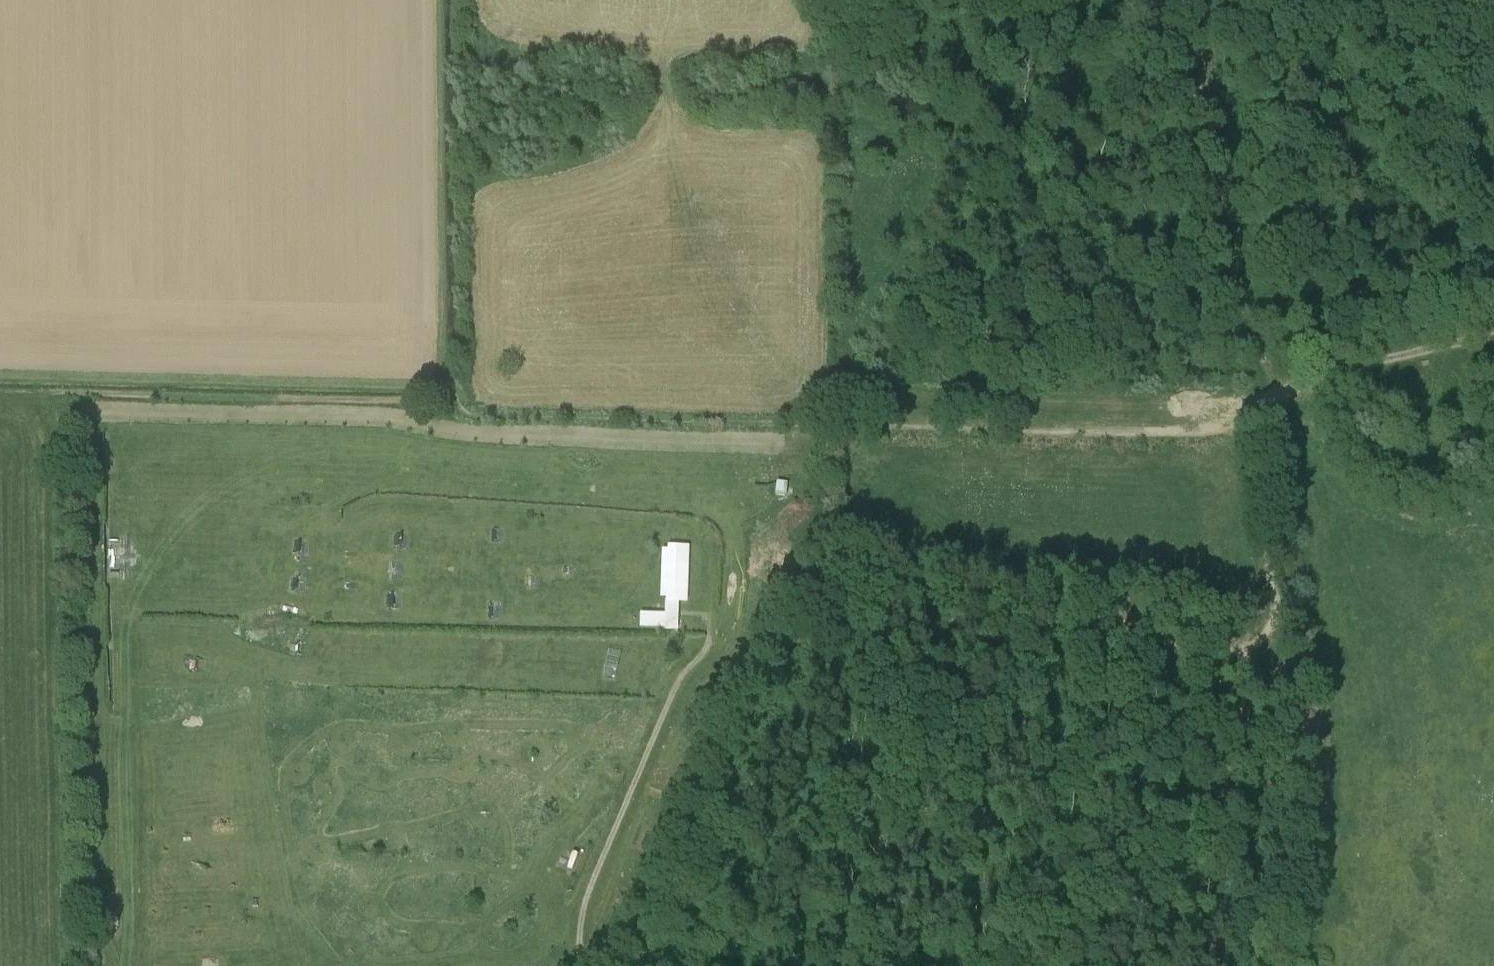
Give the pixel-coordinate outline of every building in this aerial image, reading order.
[(679,596),(680,547),(664,547),(663,596),(679,596)]
